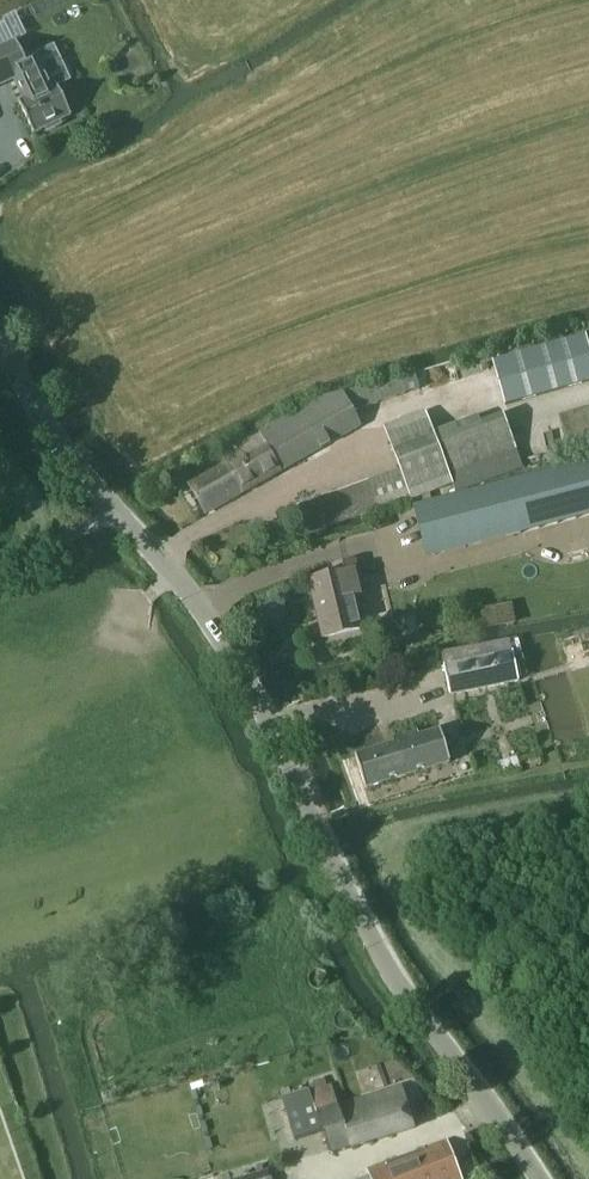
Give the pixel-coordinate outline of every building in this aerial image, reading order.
[(14,82),(22,100),(19,101),(34,134),(45,129),(47,133),(62,126),(60,122),(71,117),(55,84),(53,85),(37,51),(23,58),(15,41),(0,48),(0,88),(14,82)] [(505,405),(588,380),(588,355),(584,337),(493,363),(505,405)] [(414,373),(398,377),(317,400),(258,434),(233,448),(235,453),(224,460),(226,464),(189,485),(205,514),(361,426),(353,412),(420,388),(414,373)] [(401,420),(383,427),(410,501),(452,486),(448,474),(515,450),(502,415),(480,424),(477,417),(431,434),(422,407),(399,416),(401,420)] [(415,507),(428,558),(520,534),(588,516),(588,462),(527,478),(507,483),(485,489),(415,507)] [(369,480),(295,506),(305,534),(378,508),(369,480)] [(308,581),(322,637),(362,628),(355,597),(362,595),(354,561),(332,566),(334,574),(308,581)] [(494,654),(444,665),(450,696),(500,686),(500,684),(527,678),(521,650),(494,656),(494,654)] [(365,789),(450,763),(441,731),(419,737),(418,732),(393,740),(394,745),(355,757),(365,789)] [(331,1084),(309,1091),(281,1100),(294,1140),(323,1131),(329,1151),(333,1153),(414,1128),(401,1086),(337,1106),(331,1084)] [(370,1176),(361,1178),(462,1178),(447,1140),(367,1168),(370,1176)] [(241,1178),(272,1178),(269,1170),(241,1178)]
